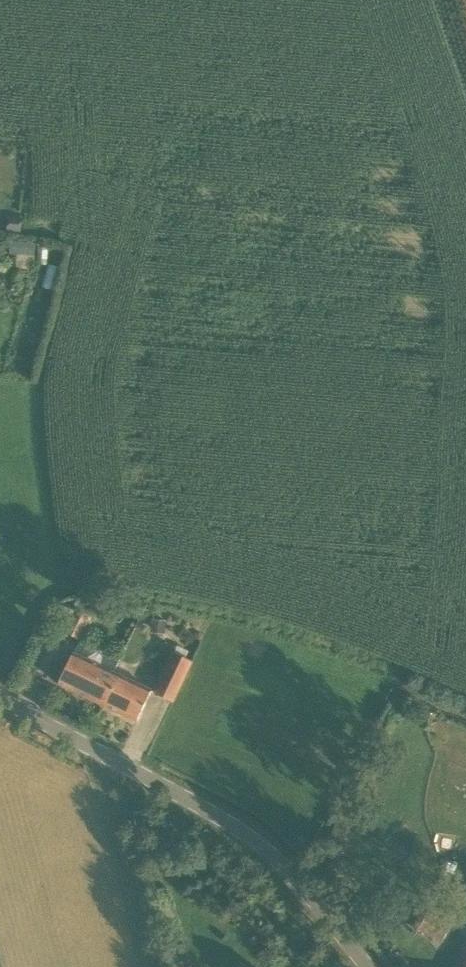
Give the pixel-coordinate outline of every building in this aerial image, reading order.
[(37,242),(12,240),(11,253),(36,254),(37,242)] [(80,640),(91,617),(75,609),(63,633),(80,640)] [(151,619),(149,632),(164,634),(166,621),(151,619)] [(172,652),(153,693),(173,702),(192,661),(172,652)] [(58,684),(103,706),(118,675),(73,654),(58,684)] [(151,691),(118,675),(103,706),(136,721),(151,691)] [(332,837),(326,849),(338,856),(344,844),(332,837)]
